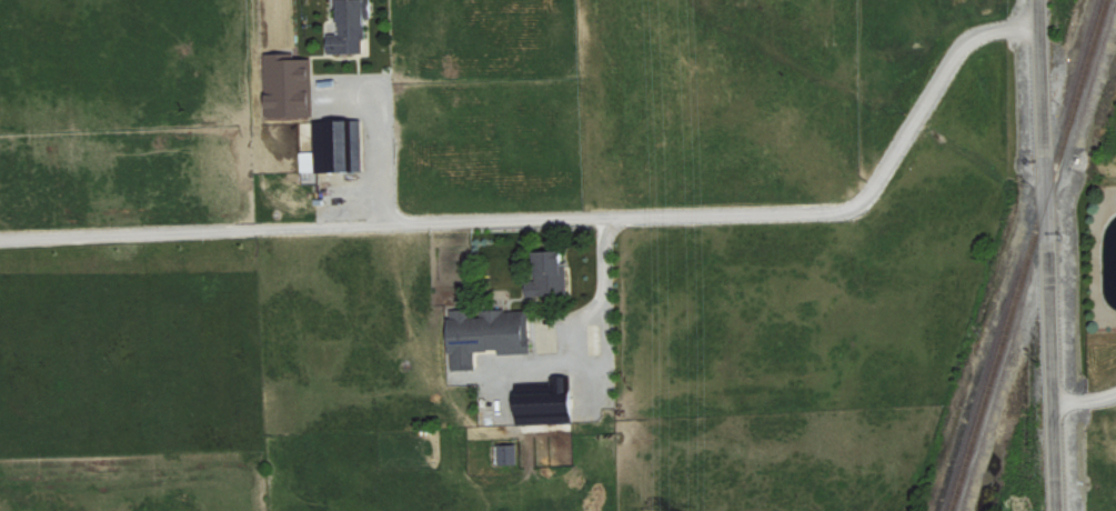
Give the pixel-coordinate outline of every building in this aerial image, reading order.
[(369,52),(367,0),(342,0),(343,33),(330,33),(331,53),(369,52)] [(268,118),(316,116),(315,87),(314,87),(314,58),(289,59),(289,53),(266,53),(268,118)] [(316,120),(317,151),(300,151),(300,172),(364,171),(364,120),(316,120)] [(568,250),(537,251),(537,272),(528,272),(528,297),(568,296),(568,250)] [(451,310),(454,370),(478,369),(477,351),(501,350),(501,354),(531,352),(529,308),(479,311),(479,308),(451,310)] [(577,393),(519,394),(520,424),(577,423),(577,393)] [(501,464),(519,464),(519,444),(501,445),(501,464)]
